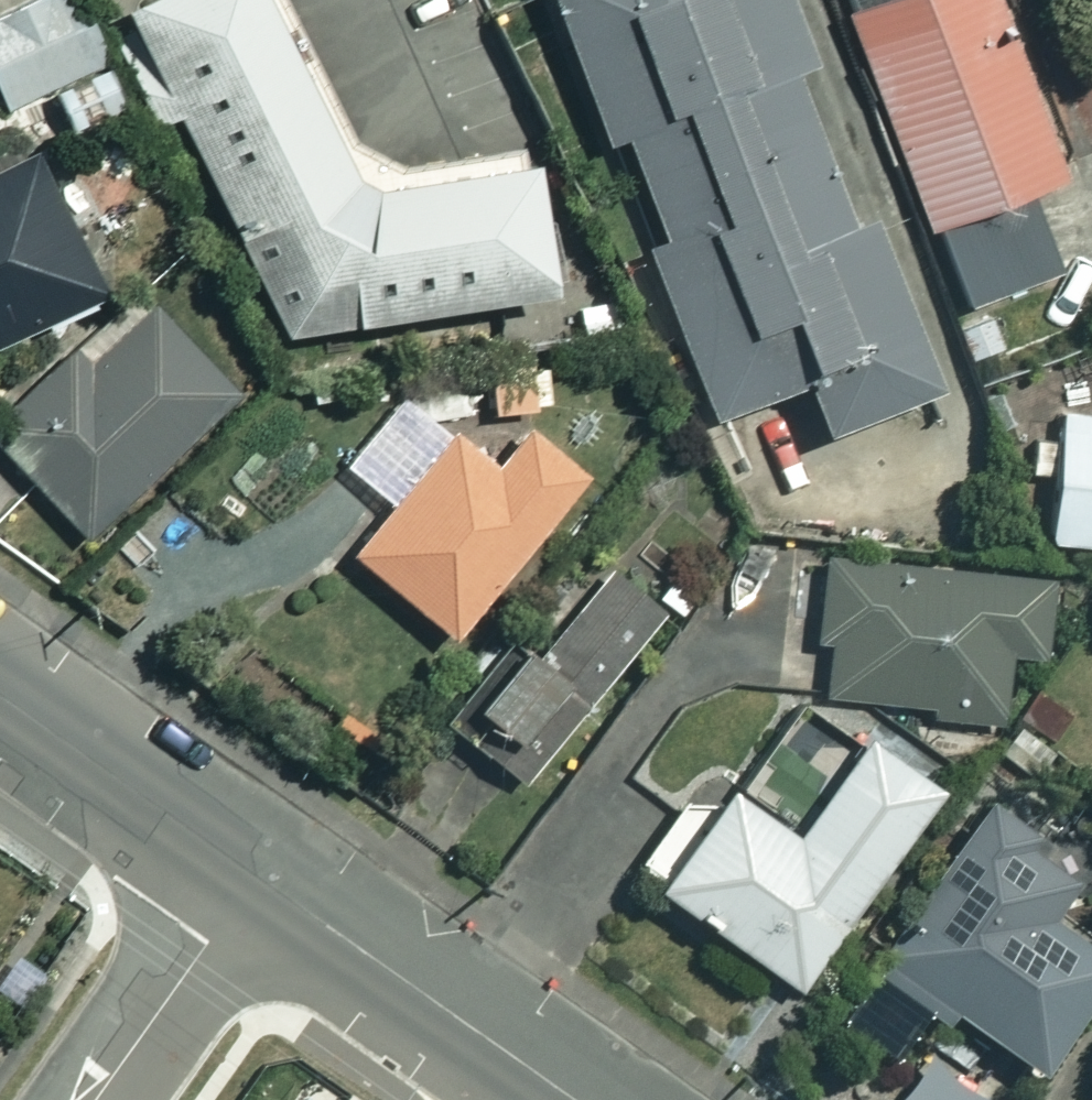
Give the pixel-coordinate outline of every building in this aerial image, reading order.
[(84,0),(35,0),(0,18),(0,81),(13,107),(113,56),(84,0)] [(289,0),(163,0),(134,14),(165,78),(146,87),(163,123),(178,115),(295,336),(564,292),(542,156),(387,182),(374,175),(289,0)] [(714,421),(809,384),(828,432),(953,384),(804,0),(552,0),(714,421)] [(1004,0),(851,0),(966,308),(1066,270),(1036,192),(1071,179),(1004,0)] [(105,289),(43,159),(0,180),(0,340),(105,289)] [(161,304),(92,367),(78,351),(0,421),(0,440),(86,535),(242,393),(161,304)] [(559,516),(409,394),(350,467),(399,506),(359,556),(461,638),(559,516)] [(1037,442),(1032,495),(1061,498),(1057,543),(1091,546),(1091,415),(1068,413),(1065,444),(1037,442)] [(836,643),(830,694),(936,707),(935,716),(1003,724),(1011,658),(1041,661),(1050,583),(832,557),(823,641),(836,643)] [(662,607),(613,568),(557,638),(521,610),(435,719),(520,787),(662,607)] [(948,792),(874,739),(803,837),(736,789),(714,819),(688,800),(639,868),(806,989),(948,792)] [(991,810),(881,972),(951,1020),(958,1010),(1052,1073),(1091,1014),(1091,942),(1057,917),(1086,875),(991,810)] [(1000,1083),(961,1055),(948,1073),(932,1062),(906,1099),(989,1099),(1000,1083)]
